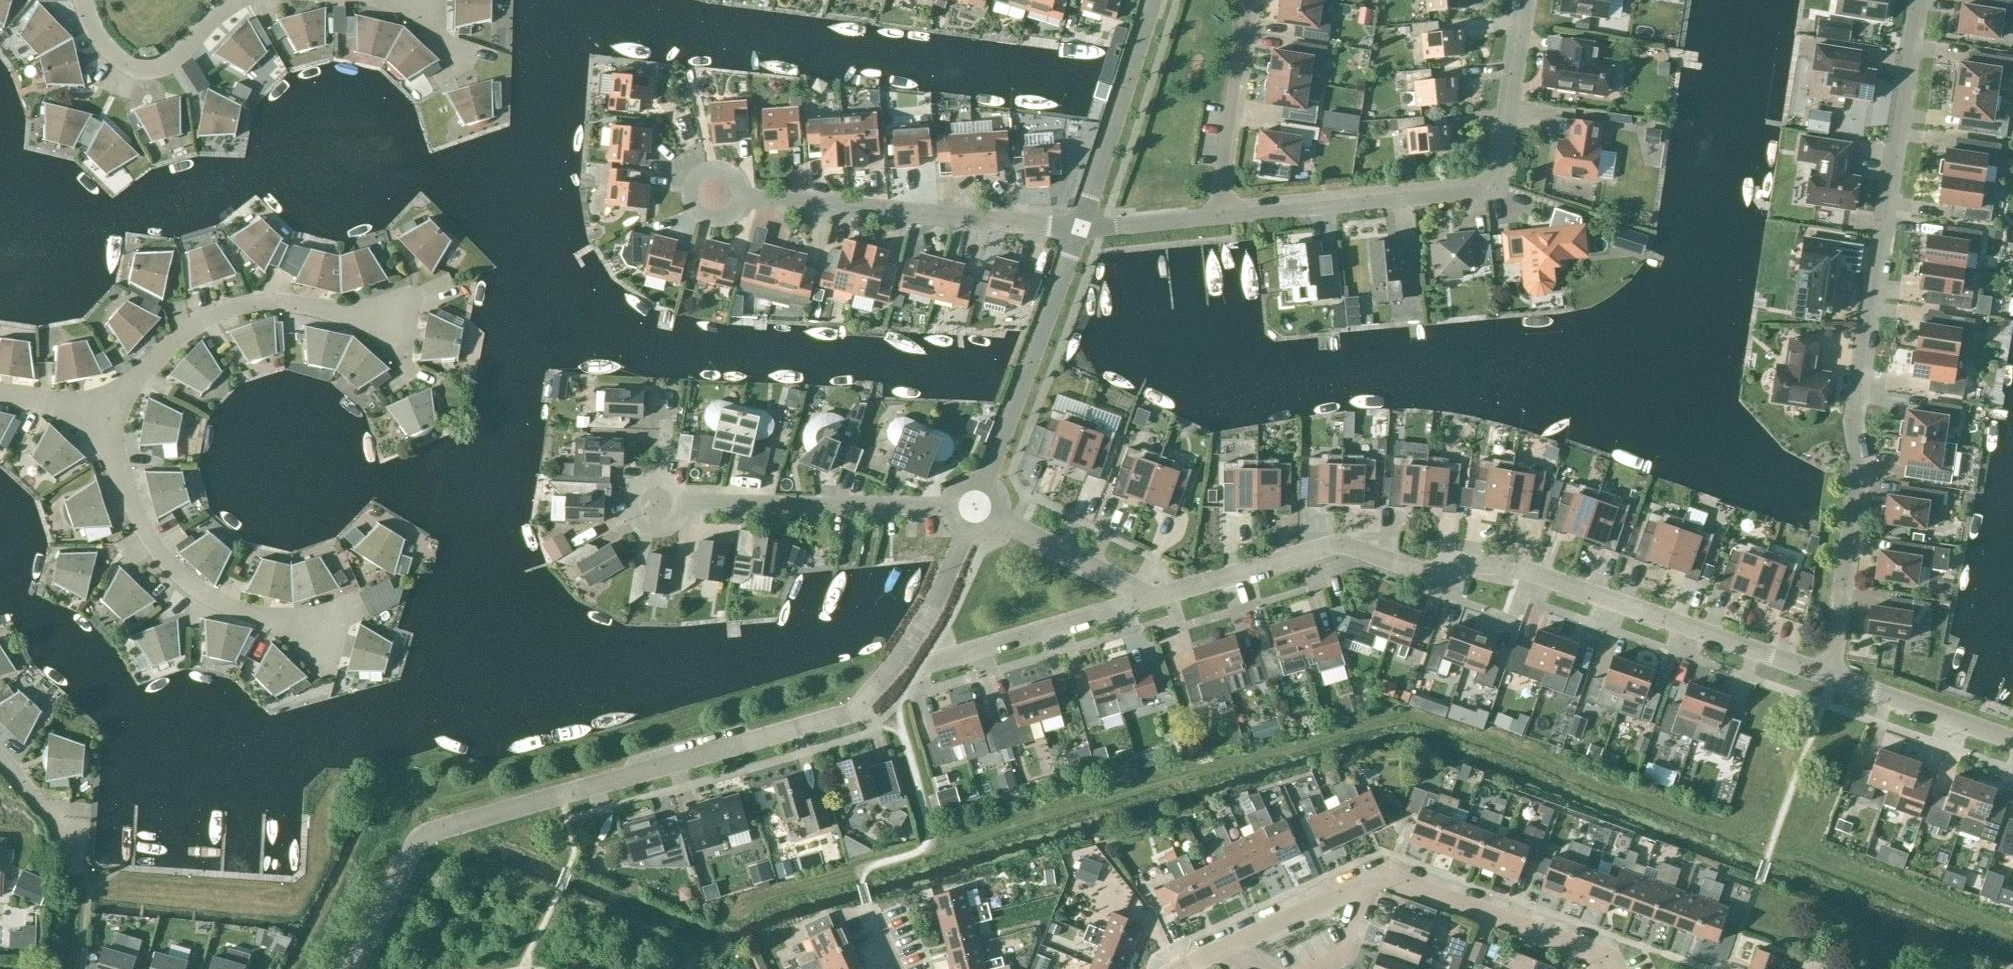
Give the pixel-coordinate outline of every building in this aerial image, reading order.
[(4,26),(13,0),(0,0),(0,23),(4,26)] [(454,28),(459,27),(458,34),(471,35),(471,25),(491,20),(492,0),(455,0),(454,28)] [(1031,0),(996,0),(1028,10),(1031,0)] [(1028,10),(1061,20),(1067,0),(1031,0),(1028,10)] [(1081,9),(1115,19),(1121,0),(1084,0),(1081,9)] [(1321,2),(1312,0),(1281,0),(1278,22),(1299,25),(1298,37),(1327,42),(1331,21),(1319,19),(1321,2)] [(1428,11),(1466,8),(1465,0),(1428,0),(1428,11)] [(1562,1),(1559,1),(1558,11),(1606,18),(1609,0),(1562,0),(1562,1)] [(1836,13),(1882,20),(1886,0),(1838,0),(1836,13)] [(2012,22),(2012,1),(2009,0),(1986,0),(1985,8),(1962,5),(1961,16),(1956,15),(1954,29),(1958,30),(1958,32),(1998,38),(2001,21),(2012,22)] [(19,35),(40,56),(73,38),(39,3),(19,35)] [(326,18),(326,8),(278,20),(280,22),(271,27),(278,40),(287,35),(297,53),(326,45),(326,33),(333,33),(333,18),(326,18)] [(386,59),(404,26),(356,15),(356,17),(346,17),(346,37),(356,36),(357,53),(386,59)] [(271,44),(257,18),(250,22),(248,20),(214,55),(246,73),(267,53),(265,48),(271,44)] [(1465,42),(1464,30),(1439,33),(1438,21),(1411,24),(1412,36),(1422,35),(1424,59),(1463,55),(1462,43),(1465,42)] [(1837,39),(1847,41),(1850,25),(1839,24),(1837,39)] [(439,60),(404,26),(386,59),(407,80),(422,71),(426,78),(442,68),(438,61),(439,60)] [(1110,84),(1127,30),(1116,26),(1109,47),(1099,81),(1110,84)] [(73,38),(40,56),(47,85),(85,86),(73,38)] [(1269,77),(1309,83),(1311,66),(1323,68),(1326,47),(1297,42),(1295,54),(1273,51),(1269,77)] [(1565,55),(1551,53),(1546,84),(1596,92),(1598,75),(1603,76),(1606,61),(1596,60),(1598,48),(1567,43),(1565,55)] [(1860,51),(1816,44),(1812,70),(1826,72),(1824,86),(1844,89),(1842,96),(1870,101),(1875,71),(1857,68),(1860,51)] [(1951,88),(1996,95),(1998,78),(2012,80),(2012,58),(1984,54),(1982,66),(1959,62),(1958,73),(1953,73),(1951,88)] [(1670,63),(1660,62),(1658,75),(1669,77),(1670,63)] [(1458,90),(1457,78),(1432,80),(1431,69),(1404,71),(1405,83),(1405,92),(1416,91),(1417,106),(1455,103),(1454,90),(1458,90)] [(639,111),(635,111),(636,99),(650,101),(653,78),(613,74),(609,109),(639,112),(639,111)] [(1306,100),(1309,83),(1269,77),(1265,104),(1287,107),(1285,119),(1315,123),(1318,102),(1306,100)] [(493,82),(493,80),(445,93),(465,126),(493,118),(493,109),(501,108),(501,82),(493,82)] [(1110,85),(1099,81),(1095,96),(1106,99),(1110,85)] [(1996,95),(1951,88),(1949,104),(1953,105),(1952,115),(1974,119),(1972,132),(2004,137),(2008,114),(1993,112),(1996,95)] [(241,106),(208,89),(198,137),(235,135),(241,106)] [(182,135),(180,97),(133,110),(152,143),(182,135)] [(748,131),(746,101),(710,104),(713,144),(736,142),(735,128),(746,127),(747,131),(748,131)] [(84,145),(97,120),(91,117),(92,114),(45,103),(45,140),(74,147),(77,141),(84,145)] [(799,138),(800,138),(798,108),(762,110),(765,150),(788,149),(787,134),(798,133),(799,138)] [(1831,113),(1810,110),(1807,129),(1828,132),(1831,113)] [(1630,116),(1606,112),(1605,120),(1629,124),(1630,116)] [(841,116),(845,168),(867,166),(866,149),(878,149),(878,143),(876,114),(841,116)] [(822,169),(845,168),(841,116),(807,118),(809,148),(809,158),(822,157),(822,169)] [(1425,128),(1423,116),(1396,119),(1397,131),(1408,130),(1410,154),(1448,151),(1447,138),(1450,138),(1449,126),(1425,128)] [(105,123),(97,120),(84,145),(90,148),(86,154),(107,175),(140,155),(106,120),(105,123)] [(1601,124),(1573,120),(1569,144),(1558,142),(1553,172),(1570,174),(1573,177),(1580,178),(1582,176),(1596,178),(1600,149),(1597,148),(1601,124)] [(1319,128),(1284,123),(1283,135),(1261,131),(1257,158),(1262,159),(1260,175),(1289,179),(1291,164),(1296,164),(1299,147),(1311,149),(1312,140),(1317,140),(1319,128)] [(930,155),(928,125),(893,128),(896,168),(919,166),(918,152),(929,151),(929,155),(930,155)] [(612,126),(608,161),(638,164),(638,163),(634,162),(635,151),(649,152),(651,130),(612,126)] [(1661,130),(1646,127),(1644,141),(1658,144),(1661,130)] [(972,134),(975,174),(997,173),(996,158),(1007,157),(1007,162),(1009,162),(1007,132),(972,134)] [(952,176),(975,174),(972,134),(937,137),(940,178),(941,178),(941,173),(952,172),(952,176)] [(1851,144),(1821,139),(1800,136),(1796,161),(1817,164),(1816,171),(1811,170),(1806,203),(1854,210),(1859,177),(1843,175),(1844,167),(1847,168),(1851,144)] [(1942,176),(1983,182),(1985,165),(1997,167),(2000,144),(1971,140),(1969,153),(1946,150),(1942,176)] [(1026,187),(1049,185),(1048,171),(1060,170),(1060,175),(1061,175),(1059,145),(1024,147),(1026,187)] [(636,173),(640,173),(641,172),(611,169),(607,205),(647,208),(649,185),(635,184),(636,173)] [(1980,199),(1983,182),(1942,176),(1938,203),(1961,206),(1959,218),(1989,222),(1992,201),(1980,199)] [(1584,254),(1580,217),(1554,208),(1550,220),(1550,222),(1549,225),(1549,227),(1549,229),(1508,234),(1509,235),(1518,234),(1521,260),(1524,260),(1527,282),(1527,285),(1531,290),(1537,293),(1543,292),(1548,288),(1550,283),(1550,280),(1548,257),(1584,254)] [(282,239),(261,218),(229,238),(265,272),(269,264),(278,266),(288,245),(281,241),(282,239)] [(451,241),(430,220),(418,227),(414,219),(398,228),(403,235),(397,238),(432,273),(451,241)] [(1927,236),(1923,262),(1964,268),(1966,251),(1978,253),(1981,232),(1952,227),(1950,239),(1927,236)] [(1624,249),(1629,231),(1617,228),(1612,245),(1624,249)] [(655,236),(654,237),(632,232),(628,247),(624,246),(622,255),(628,266),(637,269),(638,264),(647,267),(645,274),(679,283),(687,254),(686,254),(684,258),(674,255),(677,241),(655,236)] [(1473,232),(1446,235),(1447,243),(1431,245),(1433,264),(1442,263),(1443,279),(1462,277),(1461,269),(1492,265),(1489,234),(1474,235),(1473,232)] [(1837,243),(1805,238),(1800,268),(1812,270),(1806,306),(1826,309),(1826,312),(1830,313),(1830,310),(1838,311),(1845,269),(1834,267),(1837,243)] [(731,288),(739,258),(738,258),(736,263),(726,260),(729,246),(707,240),(697,279),(731,288)] [(1399,266),(1396,240),(1370,243),(1374,283),(1387,281),(1389,299),(1417,296),(1414,265),(1399,266)] [(237,274),(216,242),(188,252),(190,290),(237,274)] [(772,301),(785,250),(764,244),(760,259),(749,256),(750,251),(749,251),(742,280),(740,285),(744,291),(753,293),(755,297),(772,301)] [(854,294),(865,249),(844,244),(841,253),(829,250),(820,285),(854,294)] [(1322,270),(1319,244),(1283,247),(1285,267),(1279,267),(1281,288),(1313,284),(1315,299),(1339,296),(1337,269),(1322,270)] [(368,247),(340,256),(341,294),(387,280),(368,247)] [(341,294),(340,256),(311,249),(294,283),(341,294)] [(887,255),(865,249),(854,294),(888,303),(897,267),(885,264),(887,255)] [(785,250),(772,301),(789,306),(793,304),(803,306),(807,303),(816,268),(815,268),(814,272),(803,269),(807,255),(785,250)] [(145,299),(157,305),(160,298),(162,300),(173,252),(136,253),(129,282),(132,284),(128,290),(145,299)] [(933,299),(943,260),(921,254),(918,268),(907,266),(908,261),(907,261),(899,290),(933,299)] [(996,258),(988,287),(978,285),(974,301),(984,304),(986,297),(1020,305),(1028,276),(1026,276),(1025,280),(1014,277),(1018,263),(996,258)] [(964,265),(943,260),(933,299),(967,307),(974,278),(973,278),(972,282),(961,279),(964,265)] [(1964,268),(1923,262),(1923,264),(1919,263),(1917,277),(1921,278),(1919,289),(1942,292),(1940,305),(1970,310),(1973,287),(1961,285),(1964,268)] [(906,297),(896,294),(894,306),(904,308),(906,297)] [(161,307),(157,305),(145,299),(140,307),(128,301),(107,322),(127,354),(161,318),(156,316),(161,307)] [(455,316),(439,309),(436,316),(429,313),(420,361),(458,358),(463,328),(452,323),(455,316)] [(1920,323),(1916,350),(1956,356),(1959,339),(1971,341),(1974,320),(1944,315),(1943,327),(1920,323)] [(275,322),(275,316),(228,332),(249,363),(277,354),(277,351),(284,351),(282,322),(275,322)] [(336,370),(353,336),(305,326),(307,364),(336,370)] [(353,336),(336,370),(358,390),(370,381),(375,388),(392,377),(386,370),(389,368),(353,336)] [(0,338),(0,339),(0,375),(34,379),(30,342),(0,338)] [(1819,344),(1790,339),(1785,369),(1778,368),(1778,366),(1777,366),(1772,400),(1773,401),(1773,399),(1822,407),(1822,408),(1823,408),(1828,374),(1827,374),(1827,375),(1812,373),(1813,367),(1814,367),(1815,366),(1816,365),(1819,344)] [(222,372),(202,340),(168,376),(202,394),(222,372)] [(94,357),(87,341),(57,346),(54,383),(103,375),(101,371),(112,366),(103,352),(94,357)] [(1956,356),(1916,350),(1912,376),(1935,380),(1933,392),(1962,396),(1966,375),(1954,373),(1956,356)] [(436,426),(431,388),(386,407),(409,437),(436,426)] [(643,391),(606,389),(605,414),(600,414),(587,427),(624,429),(624,416),(642,417),(643,391)] [(183,414),(149,398),(139,446),(152,445),(152,455),(163,459),(163,445),(177,444),(183,414)] [(732,453),(742,407),(723,402),(723,403),(719,402),(712,404),(707,409),(705,417),(707,424),(713,429),(716,430),(715,437),(701,434),(695,461),(719,466),(722,451),(732,453)] [(1903,437),(1943,443),(1946,426),(1958,428),(1961,407),(1931,402),(1929,414),(1907,411),(1903,437)] [(761,411),(742,407),(732,453),(740,455),(737,470),(764,476),(770,448),(754,444),(755,439),(758,439),(766,437),(771,432),(772,424),(770,417),(765,412),(761,411)] [(1071,457),(1085,418),(1065,411),(1063,414),(1052,410),(1045,429),(1035,425),(1025,453),(1049,462),(1052,450),(1071,457)] [(0,412),(0,444),(7,447),(16,432),(9,428),(15,415),(0,412)] [(810,454),(802,461),(828,471),(831,463),(843,468),(851,445),(861,420),(847,415),(842,420),(840,417),(833,415),(825,414),(818,416),(811,420),(807,426),(804,433),(803,441),(805,447),(810,454)] [(889,465),(908,472),(926,426),(907,419),(904,418),(896,419),(890,424),(888,431),(889,438),(893,444),(897,446),(889,465)] [(1105,425),(1085,418),(1071,457),(1090,463),(1086,475),(1099,479),(1115,432),(1103,428),(1105,425)] [(994,421),(988,419),(986,424),(979,422),(974,434),(980,436),(979,441),(986,444),(994,421)] [(85,457),(49,424),(31,457),(53,477),(85,457)] [(926,426),(908,472),(926,479),(933,460),(937,461),(945,460),(950,455),(953,448),(952,441),(947,435),(944,434),(926,426)] [(693,436),(680,434),(676,458),(689,460),(693,436)] [(1949,483),(1955,445),(1943,443),(1903,437),(1899,464),(1916,466),(1914,478),(1949,483)] [(622,466),(624,440),(586,438),(585,464),(588,464),(587,477),(610,477),(610,465),(622,466)] [(851,445),(843,468),(855,472),(863,450),(851,445)] [(1129,488),(1147,494),(1161,455),(1141,448),(1140,451),(1128,447),(1112,494),(1125,499),(1129,488)] [(1340,496),(1342,455),(1321,454),(1321,458),(1308,457),(1306,507),(1320,507),(1321,495),(1340,496)] [(1161,455),(1147,494),(1166,501),(1162,512),(1175,517),(1192,470),(1180,465),(1181,462),(1161,455)] [(1363,455),(1342,455),(1340,496),(1360,497),(1360,509),(1374,509),(1375,460),(1363,459),(1363,455)] [(1423,498),(1427,457),(1406,455),(1406,459),(1393,457),(1391,478),(1383,478),(1382,498),(1389,498),(1388,507),(1402,508),(1403,496),(1423,498)] [(1456,507),(1463,508),(1466,488),(1458,487),(1460,464),(1448,463),(1448,459),(1427,457),(1423,498),(1443,500),(1441,512),(1455,513),(1456,507)] [(1466,488),(1463,508),(1471,509),(1484,511),(1486,499),(1506,503),(1513,462),(1492,458),(1492,462),(1479,460),(1474,489),(1466,488)] [(1237,501),(1257,501),(1257,459),(1236,459),(1236,463),(1223,463),(1223,513),(1237,513),(1237,501)] [(1257,459),(1257,501),(1277,501),(1276,513),(1290,513),(1291,463),(1278,463),(1278,459),(1257,459)] [(1513,462),(1506,503),(1525,506),(1523,518),(1537,520),(1545,471),(1533,469),(1534,465),(1513,462)] [(183,472),(145,472),(157,520),(159,518),(164,528),(183,517),(178,508),(190,501),(183,472)] [(112,527),(96,480),(65,500),(74,529),(84,528),(88,542),(111,535),(109,527),(112,527)] [(611,483),(548,481),(561,495),(566,495),(565,520),(603,522),(604,497),(610,497),(611,483)] [(1585,530),(1599,491),(1579,484),(1578,488),(1566,483),(1550,530),(1563,535),(1567,524),(1585,530)] [(1947,492),(1912,487),(1911,499),(1888,496),(1886,506),(1882,506),(1880,520),(1884,521),(1884,523),(1924,528),(1927,511),(1939,513),(1940,504),(1945,504),(1947,492)] [(1619,498),(1599,491),(1585,530),(1604,536),(1600,548),(1613,552),(1624,521),(1628,522),(1635,525),(1638,516),(1627,512),(1630,505),(1618,501),(1619,498)] [(1650,553),(1669,559),(1683,520),(1663,513),(1661,517),(1650,513),(1633,559),(1646,564),(1650,553)] [(1683,520),(1669,559),(1688,566),(1684,577),(1697,581),(1713,535),(1701,531),(1703,527),(1683,520)] [(405,539),(379,524),(352,550),(394,575),(395,573),(406,577),(412,558),(400,555),(405,539)] [(752,531),(739,529),(731,583),(741,584),(750,578),(751,573),(775,577),(781,540),(751,535),(752,531)] [(232,552),(209,532),(195,541),(191,535),(176,546),(180,552),(178,553),(215,585),(232,552)] [(573,551),(562,533),(543,544),(554,562),(573,551)] [(721,581),(726,544),(700,540),(698,558),(686,556),(680,593),(695,582),(696,578),(721,581)] [(1734,582),(1753,589),(1767,550),(1747,543),(1746,546),(1734,542),(1718,589),(1731,593),(1734,582)] [(1949,549),(1934,547),(1904,542),(1902,554),(1880,551),(1875,578),(1916,584),(1918,566),(1946,571),(1949,549)] [(594,554),(588,543),(556,562),(574,567),(578,565),(590,586),(623,567),(610,545),(594,554)] [(1767,550),(1753,589),(1772,595),(1768,606),(1781,611),(1797,564),(1785,560),(1787,556),(1767,550)] [(85,600),(97,552),(60,553),(52,582),(85,600)] [(668,594),(674,557),(649,553),(646,570),(634,568),(627,606),(643,595),(644,590),(668,594)] [(291,565),(293,603),(339,589),(320,556),(291,565)] [(245,592),(293,603),(291,565),(262,559),(245,592)] [(156,601),(120,567),(102,600),(124,621),(135,614),(141,623),(156,609),(152,603),(156,601)] [(1814,576),(1802,572),(1796,587),(1809,591),(1814,576)] [(1375,635),(1388,640),(1399,606),(1378,598),(1370,624),(1345,615),(1343,606),(1329,609),(1338,639),(1342,638),(1371,648),(1375,635)] [(1925,602),(1895,598),(1894,610),(1871,606),(1867,633),(1881,635),(1881,640),(1897,642),(1898,638),(1907,639),(1910,625),(1927,624),(1931,603),(1925,602)] [(1399,606),(1388,640),(1401,644),(1397,656),(1404,658),(1420,613),(1399,606)] [(1303,662),(1306,661),(1315,659),(1319,673),(1345,665),(1335,630),(1318,635),(1312,614),(1291,620),(1303,662)] [(181,657),(177,619),(132,635),(152,667),(181,657)] [(252,629),(204,619),(206,656),(236,662),(252,629)] [(1307,669),(1306,661),(1303,662),(1291,620),(1269,626),(1277,652),(1260,657),(1267,680),(1292,673),(1307,669)] [(392,643),(360,624),(347,671),(384,672),(392,643)] [(1463,666),(1475,632),(1454,625),(1445,650),(1433,646),(1425,669),(1446,676),(1451,662),(1463,666)] [(1543,683),(1547,672),(1546,672),(1558,638),(1537,630),(1530,650),(1513,644),(1504,670),(1521,676),(1543,683)] [(1496,639),(1475,632),(1463,666),(1476,671),(1472,682),(1491,689),(1498,669),(1487,665),(1496,639)] [(1241,688),(1267,680),(1260,657),(1243,662),(1235,636),(1214,643),(1229,692),(1241,688)] [(1546,672),(1547,672),(1558,676),(1553,690),(1574,697),(1582,674),(1570,670),(1579,645),(1558,638),(1546,672)] [(307,677),(272,643),(253,676),(275,697),(290,687),(297,693),(311,685),(305,679),(307,677)] [(1230,696),(1229,692),(1214,643),(1192,649),(1197,666),(1181,671),(1190,703),(1227,693),(1229,697),(1230,696)] [(17,671),(0,645),(0,677),(17,671)] [(1414,649),(1409,660),(1421,665),(1425,653),(1414,649)] [(1127,657),(1106,664),(1121,713),(1143,707),(1140,699),(1156,694),(1152,679),(1135,683),(1127,657)] [(1621,698),(1633,664),(1612,657),(1603,682),(1592,678),(1584,701),(1604,708),(1609,694),(1621,698)] [(1121,713),(1106,664),(1085,670),(1092,696),(1079,700),(1087,728),(1101,724),(1100,719),(1121,713)] [(1654,671),(1633,664),(1621,698),(1634,702),(1629,716),(1650,724),(1658,701),(1645,696),(1654,671)] [(1029,686),(1040,721),(1061,714),(1051,680),(1029,686)] [(1697,724),(1709,690),(1688,683),(1679,708),(1668,704),(1658,731),(1678,738),(1680,733),(1693,738),(1692,740),(1693,740),(1699,725),(1697,724)] [(7,684),(0,691),(0,723),(24,745),(42,711),(19,691),(14,695),(7,684)] [(1028,724),(1040,721),(1029,686),(1008,692),(1016,719),(999,724),(1006,749),(1033,741),(1028,724)] [(1730,697),(1709,690),(1697,724),(1699,725),(1708,728),(1701,750),(1727,759),(1740,721),(1723,716),(1730,697)] [(980,756),(1006,749),(999,724),(982,729),(974,702),(953,709),(963,743),(975,740),(980,756)] [(927,744),(934,767),(955,761),(950,747),(963,743),(953,709),(931,715),(939,740),(927,744)] [(1281,733),(1277,722),(1265,725),(1269,736),(1281,733)] [(1180,746),(1176,732),(1163,736),(1167,750),(1180,746)] [(85,745),(49,733),(46,782),(48,782),(50,788),(70,788),(68,778),(83,775),(85,745)] [(1750,737),(1740,733),(1735,747),(1745,751),(1750,737)] [(1213,750),(1209,736),(1197,740),(1201,754),(1213,750)] [(1094,763),(1089,742),(1077,745),(1083,766),(1094,763)] [(1888,790),(1900,756),(1879,749),(1870,775),(1856,770),(1849,792),(1871,800),(1875,786),(1888,790)] [(870,767),(866,756),(838,764),(849,804),(887,793),(890,803),(902,799),(896,780),(885,784),(879,764),(870,767)] [(1921,764),(1900,756),(1888,790),(1883,805),(1918,817),(1925,794),(1931,779),(1917,774),(1921,764)] [(1471,767),(1463,764),(1458,779),(1466,782),(1471,767)] [(809,800),(802,774),(773,783),(784,822),(803,817),(808,832),(831,825),(822,796),(809,800)] [(949,785),(946,774),(935,778),(938,788),(949,785)] [(1952,813),(1963,817),(1975,783),(1954,775),(1945,801),(1934,797),(1925,823),(1946,830),(1952,813)] [(1341,783),(1364,833),(1385,823),(1371,791),(1359,797),(1350,778),(1341,783)] [(1343,843),(1364,833),(1341,783),(1332,787),(1340,805),(1329,811),(1343,843)] [(1996,790),(1975,783),(1963,817),(1964,817),(1959,832),(1993,843),(2003,813),(1990,808),(1996,790)] [(1299,802),(1305,799),(1299,786),(1287,792),(1292,805),(1299,802)] [(1409,841),(1431,849),(1450,797),(1440,793),(1433,813),(1421,808),(1427,791),(1414,786),(1405,810),(1418,815),(1409,841)] [(960,803),(956,787),(936,793),(941,809),(960,803)] [(1255,810),(1278,861),(1300,851),(1285,819),(1273,825),(1264,806),(1262,799),(1259,794),(1252,796),(1252,802),(1255,810)] [(748,829),(738,795),(713,802),(713,800),(698,804),(702,818),(688,822),(696,850),(712,846),(710,840),(748,829)] [(1309,797),(1305,799),(1299,802),(1322,852),(1343,843),(1329,811),(1317,816),(1309,797)] [(1431,849),(1452,857),(1464,824),(1452,820),(1459,800),(1450,797),(1431,849)] [(1452,857),(1474,864),(1493,812),(1483,809),(1476,828),(1464,824),(1452,857)] [(1258,870),(1278,861),(1255,810),(1246,814),(1255,833),(1243,838),(1258,870)] [(1474,864),(1495,872),(1507,839),(1495,835),(1502,816),(1493,812),(1474,864)] [(676,816),(657,822),(655,816),(623,825),(631,854),(627,855),(630,867),(691,868),(676,816)] [(2009,817),(1999,845),(2012,850),(2012,818),(2009,817)] [(1846,825),(1834,821),(1828,840),(1839,844),(1846,825)] [(1507,839),(1495,872),(1517,880),(1524,860),(1533,836),(1536,828),(1526,824),(1519,844),(1507,839)] [(1237,880),(1238,879),(1258,870),(1243,838),(1232,844),(1223,825),(1214,829),(1218,839),(1237,880)] [(1542,840),(1533,836),(1524,860),(1534,864),(1542,840)] [(1242,889),(1238,879),(1237,880),(1218,839),(1209,843),(1218,862),(1206,867),(1221,899),(1242,889)] [(1541,889),(1563,897),(1582,844),(1572,841),(1565,860),(1553,856),(1541,889)] [(1563,897),(1584,904),(1596,871),(1584,867),(1591,848),(1582,844),(1563,897)] [(1628,850),(1624,860),(1625,860),(1609,902),(1610,903),(1630,910),(1642,877),(1631,873),(1638,853),(1628,850)] [(1908,855),(1898,852),(1894,864),(1903,867),(1908,855)] [(1185,877),(1200,908),(1221,899),(1206,867),(1195,872),(1186,854),(1176,858),(1177,858),(1185,877)] [(1625,860),(1624,860),(1615,856),(1608,876),(1596,871),(1584,904),(1606,912),(1610,903),(1609,902),(1625,860)] [(1103,865),(1083,857),(1075,878),(1095,886),(1103,865)] [(1179,918),(1200,908),(1185,877),(1177,858),(1167,862),(1176,881),(1155,891),(1162,905),(1171,901),(1179,918)] [(792,874),(788,860),(776,863),(780,878),(792,874)] [(1630,910),(1652,918),(1671,865),(1661,862),(1654,881),(1642,877),(1630,910)] [(772,880),(768,863),(755,866),(757,870),(750,872),(753,885),(772,880)] [(1652,918),(1673,925),(1685,892),(1673,888),(1680,869),(1671,865),(1652,918)] [(1946,870),(1945,871),(1941,882),(1961,889),(1965,878),(1966,877),(1946,870)] [(2003,876),(1987,870),(1979,894),(1995,900),(2003,876)] [(45,879),(32,874),(29,881),(26,880),(19,896),(41,905),(47,889),(41,886),(45,879)] [(1673,925),(1695,933),(1713,881),(1704,877),(1697,897),(1685,892),(1673,925)] [(1713,881),(1695,933),(1717,941),(1729,908),(1716,904),(1724,884),(1713,881)] [(941,924),(989,911),(987,903),(969,907),(964,888),(934,896),(941,924)] [(1387,930),(1425,944),(1433,921),(1396,907),(1387,930)] [(948,951),(979,943),(974,924),(991,919),(989,911),(941,924),(948,951)] [(1088,924),(1085,932),(1132,951),(1142,924),(1113,912),(1105,931),(1088,924)] [(796,958),(801,967),(851,944),(841,923),(834,926),(829,914),(804,925),(810,937),(815,949),(796,958)] [(1072,926),(1058,921),(1052,935),(1066,940),(1072,926)] [(1424,968),(1428,968),(1432,959),(1421,955),(1425,944),(1387,930),(1379,953),(1424,968)] [(1085,932),(1082,940),(1099,947),(1092,965),(1102,968),(1124,968),(1132,951),(1085,932)] [(1454,954),(1453,954),(1462,957),(1466,946),(1461,944),(1462,941),(1450,936),(1445,951),(1454,954)] [(1480,964),(1487,945),(1475,941),(1468,959),(1480,964)] [(979,943),(948,951),(953,968),(992,968),(1004,966),(1001,957),(984,962),(979,943)] [(824,968),(851,968),(861,965),(851,944),(801,967),(802,968),(821,968),(824,968)] [(1555,967),(1501,946),(1497,956),(1505,959),(1506,957),(1515,961),(1512,968),(1554,968),(1555,967)] [(103,947),(98,967),(103,968),(134,968),(139,952),(137,951),(136,957),(103,947)] [(213,956),(209,968),(246,968),(250,954),(228,948),(224,959),(213,956)] [(1750,968),(1787,968),(1790,961),(1757,949),(1750,968)] [(190,956),(189,956),(187,961),(155,952),(150,968),(186,968),(190,956)] [(1379,953),(1373,968),(1424,968),(1379,953)] [(1462,957),(1453,954),(1449,966),(1458,968),(1462,957)]
